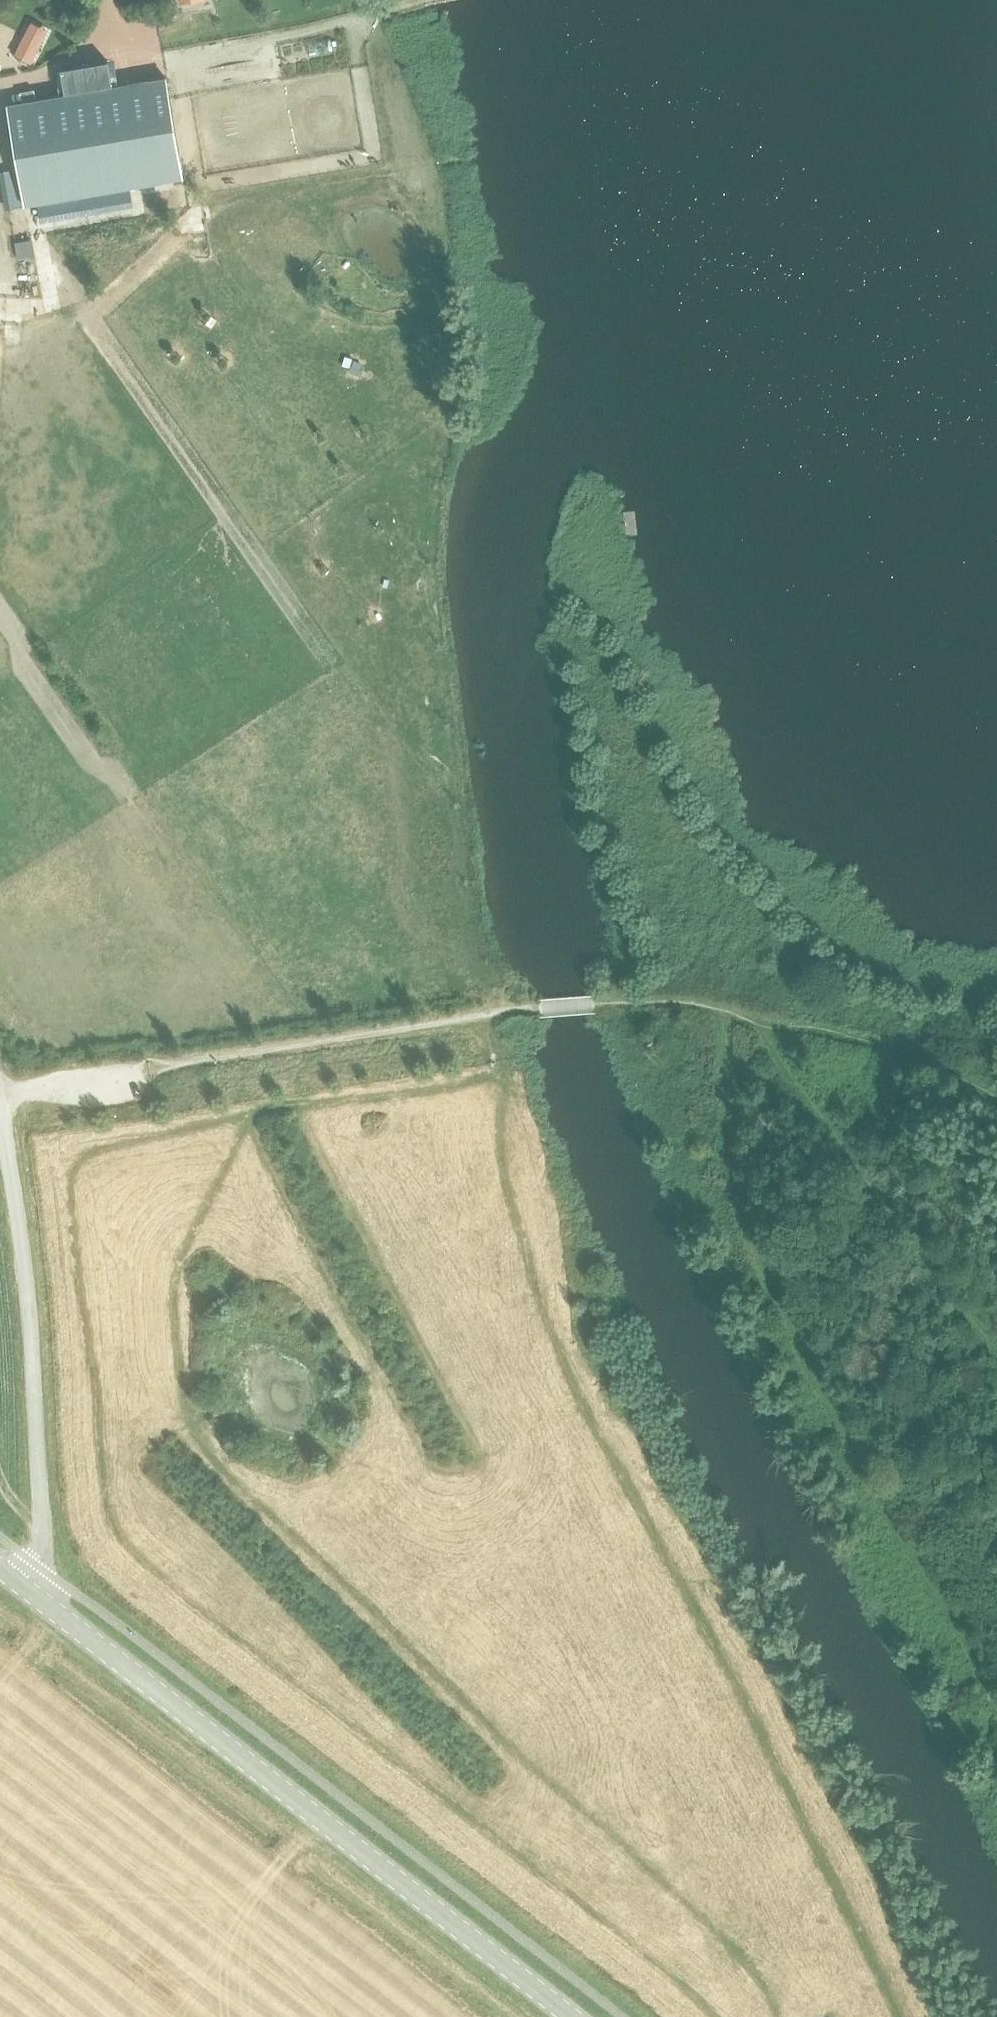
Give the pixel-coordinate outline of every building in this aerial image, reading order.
[(31,25),(14,57),(29,65),(46,33),(31,25)] [(109,62),(61,70),(65,94),(113,86),(109,62)] [(45,99),(8,105),(25,205),(184,178),(167,78),(45,99)] [(23,207),(16,169),(4,171),(10,209),(23,207)] [(89,195),(91,213),(139,208),(137,189),(89,195)] [(10,297),(0,297),(0,326),(9,326),(10,297)]
